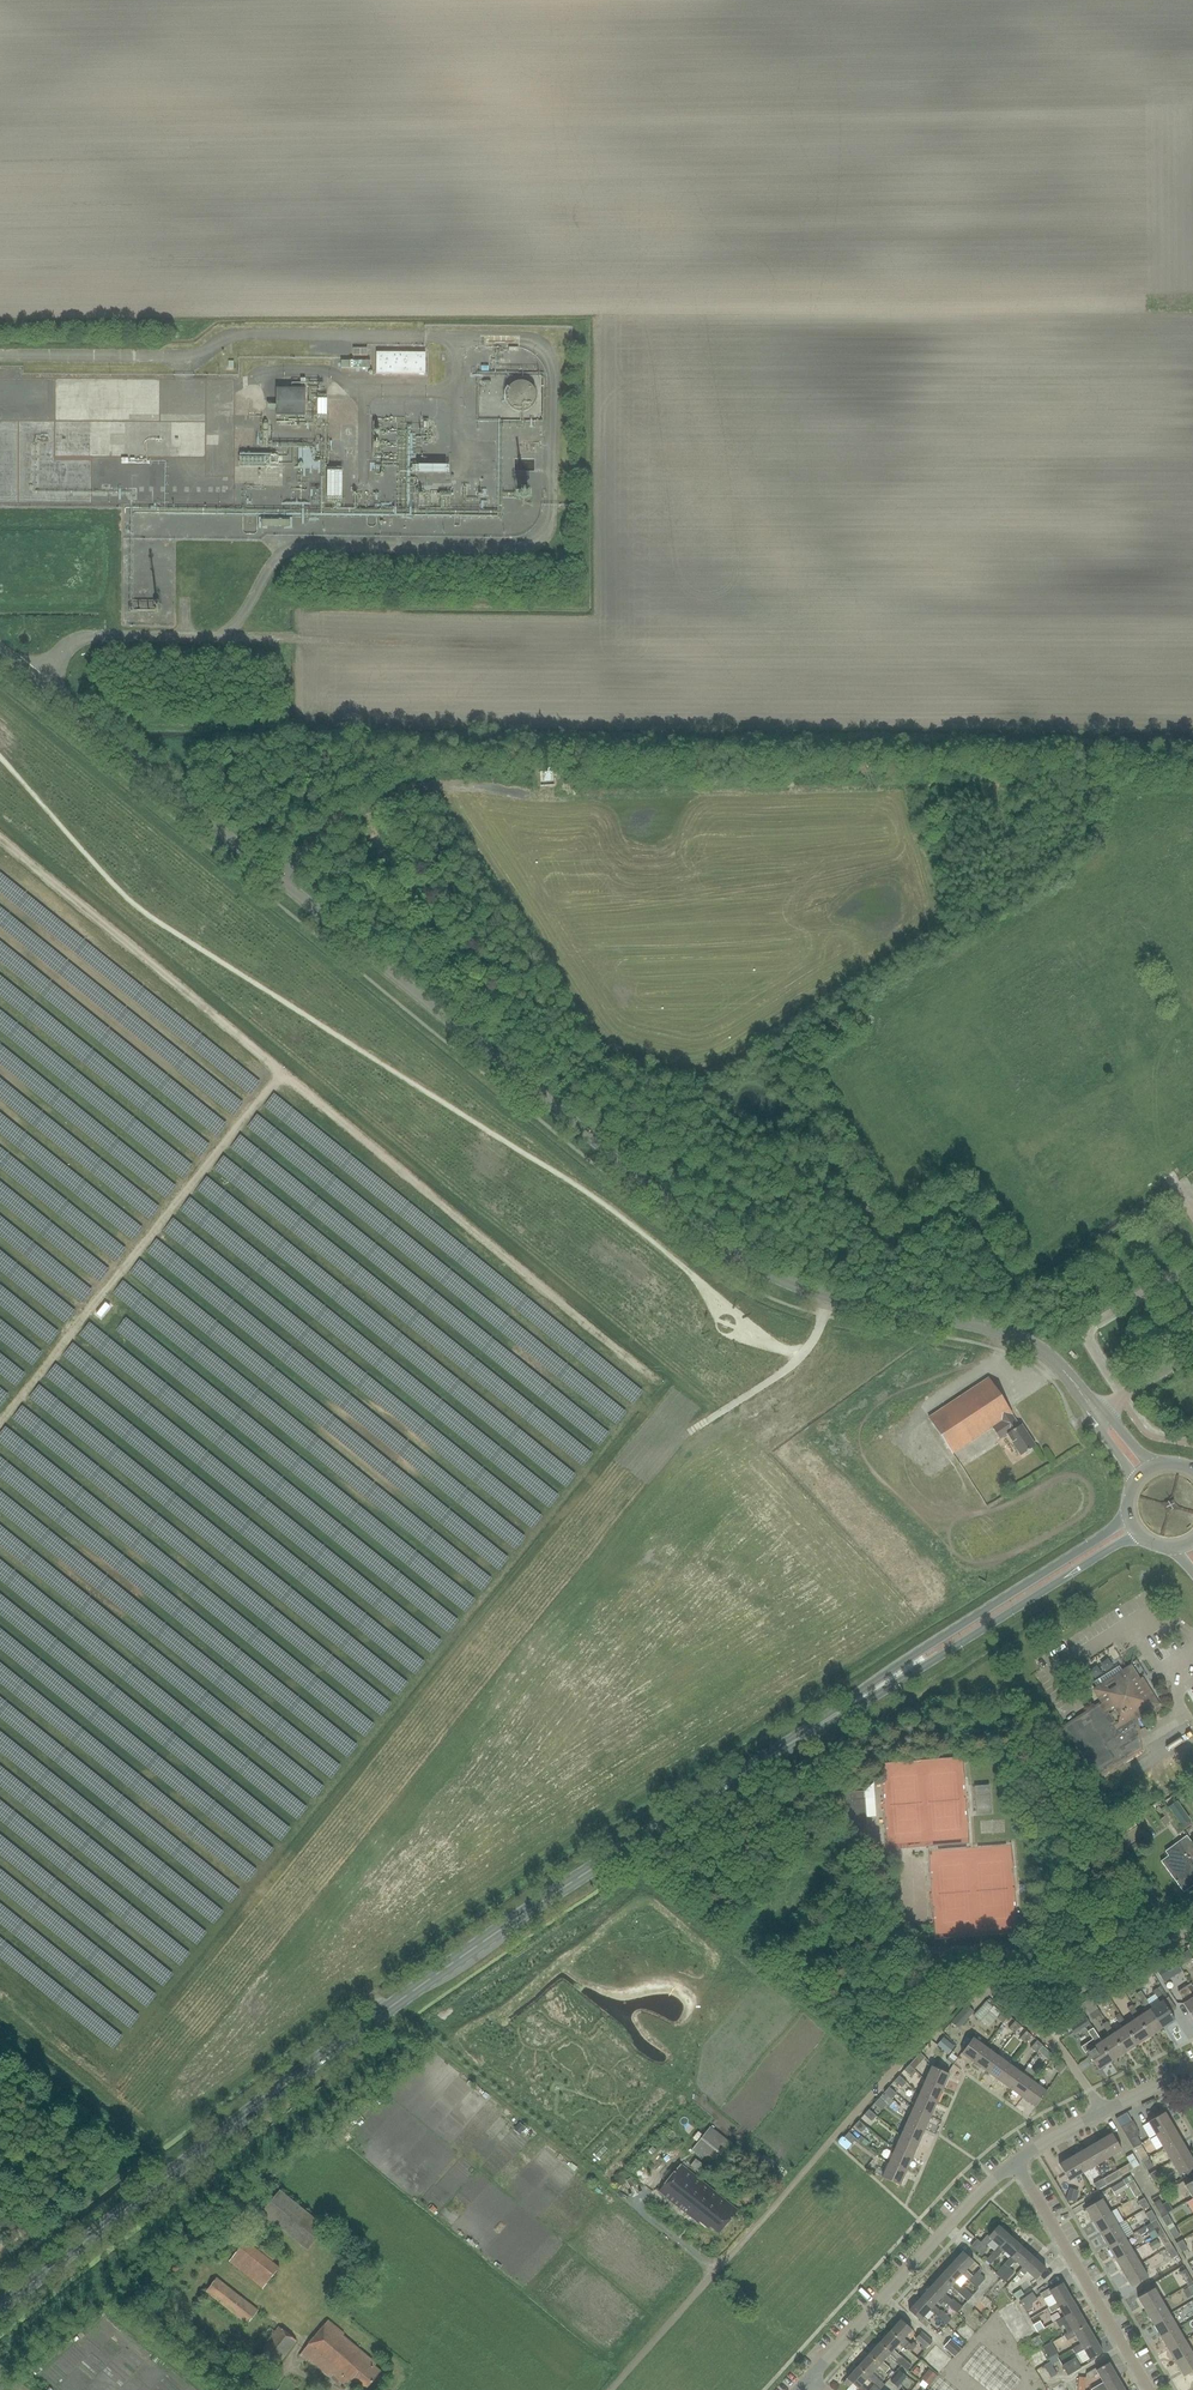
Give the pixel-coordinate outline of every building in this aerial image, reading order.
[(425,354),(376,353),(376,375),(425,375),(425,354)] [(508,403),(510,407),(514,409),(518,411),(522,412),(526,411),(530,409),(533,407),(535,403),(537,399),(537,395),(536,391),(534,387),(531,384),(528,382),(524,381),(519,381),(515,382),(512,385),(509,388),(507,391),(506,395),(507,400),(508,403)] [(277,389),(277,416),(307,416),(307,389),(277,389)] [(317,413),(326,413),(326,396),(317,396),(317,413)] [(273,484),(298,484),(297,456),(254,456),(254,464),(261,464),(261,460),(273,460),(273,484)] [(342,497),(342,469),(326,469),(326,496),(342,497)] [(1136,835),(1133,838),(1138,844),(1141,840),(1136,835)] [(1124,846),(1121,849),(1125,855),(1129,851),(1124,846)] [(1146,846),(1138,853),(1152,869),(1160,861),(1146,846)] [(1121,849),(1117,853),(1122,858),(1125,855),(1121,849)] [(1152,869),(1138,853),(1130,860),(1144,876),(1152,869)] [(1109,860),(1106,863),(1110,868),(1114,865),(1109,860)] [(1144,876),(1130,860),(1123,867),(1137,882),(1144,876)] [(1106,863),(1102,866),(1107,872),(1110,868),(1106,863)] [(1137,882),(1123,867),(1115,874),(1129,889),(1137,882)] [(1129,889),(1115,874),(1107,881),(1121,897),(1129,889)] [(1097,974),(1085,991),(1092,997),(1105,980),(1097,974)] [(1112,985),(1105,980),(1092,997),(1100,1002),(1112,985)] [(1112,985),(1100,1002),(1107,1007),(1119,990),(1112,985)] [(1119,990),(1107,1007),(1114,1013),(1127,996),(1119,990)] [(1127,996),(1114,1013),(1122,1018),(1124,1016),(1127,1012),(1129,1008),(1132,1004),(1134,1001),(1127,996)] [(1138,996),(1135,1000),(1141,1005),(1144,1001),(1138,996)] [(902,999),(898,1002),(903,1008),(907,1005),(902,999)] [(1134,1001),(1132,1004),(1138,1008),(1141,1005),(1135,1000),(1134,1001)] [(898,1002),(895,1006),(899,1011),(903,1008),(898,1002)] [(1132,1004),(1129,1008),(1135,1012),(1138,1008),(1132,1004)] [(1129,1008),(1127,1012),(1132,1016),(1135,1012),(1129,1008)] [(1127,1012),(1124,1016),(1130,1020),(1132,1016),(1127,1012)] [(1000,1026),(1002,1035),(1023,1029),(1020,1020),(1000,1026)] [(1002,1035),(1005,1044),(1025,1038),(1023,1029),(1002,1035)] [(1025,1038),(1005,1044),(1007,1053),(1028,1047),(1025,1038)] [(1131,1042),(1133,1051),(1154,1048),(1152,1038),(1149,1039),(1144,1040),(1139,1040),(1134,1041),(1131,1042)] [(1028,1047),(1007,1053),(1010,1061),(1030,1055),(1028,1047)] [(1154,1048),(1133,1051),(1134,1060),(1155,1057),(1154,1048)] [(1010,1061),(1012,1070),(1016,1069),(1021,1068),(1025,1067),(1030,1066),(1033,1065),(1030,1055),(1010,1061)] [(1155,1057),(1134,1060),(1136,1069),(1157,1066),(1155,1057)] [(1157,1066),(1136,1069),(1137,1078),(1158,1074),(1157,1066)] [(1158,1074),(1137,1078),(1139,1087),(1159,1084),(1158,1074)] [(1038,1083),(1035,1087),(1041,1091),(1044,1087),(1038,1083)] [(1033,1102),(1041,1107),(1053,1091),(1045,1085),(1044,1087),(1041,1091),(1038,1095),(1035,1099),(1033,1102)] [(1035,1087),(1032,1091),(1038,1095),(1041,1091),(1035,1087)] [(1032,1091),(1029,1094),(1035,1099),(1038,1095),(1032,1091)] [(1053,1091),(1041,1107),(1048,1113),(1060,1096),(1053,1091)] [(1029,1094),(1026,1098),(1032,1103),(1033,1102),(1035,1099),(1029,1094)] [(1055,1118),(1068,1101),(1060,1096),(1048,1113),(1055,1118)] [(1026,1098),(1023,1102),(1029,1106),(1032,1103),(1026,1098)] [(1055,1118),(1062,1124),(1075,1107),(1068,1101),(1055,1118)] [(1183,1108),(1190,1123),(1192,1121),(1192,1107),(1191,1104),(1183,1108)] [(1062,1124),(1070,1129),(1082,1113),(1075,1107),(1062,1124)] [(1183,1108),(1174,1113),(1182,1127),(1190,1123),(1183,1108)] [(937,1120),(926,1118),(924,1139),(934,1141),(937,1120)] [(947,1121),(937,1120),(934,1141),(944,1142),(947,1121)] [(957,1122),(947,1121),(944,1142),(955,1143),(957,1122)] [(967,1123),(957,1122),(955,1143),(965,1144),(967,1123)] [(978,1125),(967,1123),(965,1144),(975,1146),(978,1125)] [(1007,1160),(1002,1153),(991,1161),(997,1168),(1007,1160)] [(1012,1167),(1007,1160),(997,1168),(1002,1175),(1012,1167)] [(1018,1173),(1012,1167),(1002,1175),(1007,1181),(1018,1173)] [(1106,1168),(1099,1174),(1108,1184),(1115,1178),(1106,1168)] [(1023,1180),(1018,1173),(1007,1181),(1013,1188),(1023,1180)] [(1099,1174),(1093,1180),(1102,1190),(1108,1184),(1099,1174)] [(1093,1180),(1087,1186),(1096,1196),(1102,1190),(1093,1180)] [(1023,1187),(1020,1190),(1026,1195),(1028,1191),(1023,1187)] [(1020,1190),(1017,1194),(1023,1198),(1026,1195),(1020,1190)] [(1028,1191),(1026,1195),(1031,1199),(1034,1195),(1028,1191)] [(1017,1194),(1014,1198),(1020,1202),(1023,1198),(1017,1194)] [(1050,1194),(1040,1194),(1040,1211),(1050,1211),(1050,1194)] [(1059,1194),(1050,1194),(1050,1211),(1059,1211),(1059,1194)] [(1069,1194),(1059,1194),(1059,1211),(1069,1211),(1069,1194)] [(1026,1195),(1023,1198),(1029,1203),(1031,1199),(1026,1195)] [(1014,1198),(1011,1202),(1017,1206),(1020,1202),(1014,1198)] [(1023,1198),(1020,1202),(1026,1207),(1029,1203),(1023,1198)] [(1011,1202),(1009,1206),(1014,1210),(1017,1206),(1011,1202)] [(1020,1202),(1017,1206),(1023,1210),(1026,1207),(1020,1202)] [(1017,1206),(1014,1210),(1020,1214),(1023,1210),(1017,1206)] [(989,1378),(946,1406),(929,1417),(953,1454),(992,1428),(1000,1440),(1007,1435),(1021,1455),(1036,1446),(1022,1424),(1020,1426),(1012,1414),(1013,1414),(989,1378)] [(1154,1703),(1139,1680),(1136,1682),(1130,1671),(1125,1675),(1119,1666),(1093,1682),(1105,1701),(1064,1728),(1093,1772),(1101,1777),(1143,1750),(1134,1716),(1154,1703)] [(867,1825),(865,1791),(851,1792),(841,1793),(842,1801),(845,1800),(847,1826),(867,1825)] [(1174,1819),(1170,1813),(1160,1820),(1165,1826),(1174,1819)] [(1121,1837),(1127,1846),(1143,1835),(1136,1826),(1121,1837)] [(868,1829),(853,1830),(854,1838),(868,1837),(868,1829)] [(1192,1885),(1192,1864),(1192,1863),(1192,1845),(1186,1836),(1164,1852),(1168,1857),(1160,1862),(1183,1893),(1192,1885)] [(1170,1960),(1158,1968),(1165,1979),(1177,1972),(1170,1960)] [(1177,2009),(1174,2005),(1169,1997),(1165,1999),(1157,1988),(1152,1991),(1160,2002),(1151,2007),(1149,2009),(1162,2027),(1175,2019),(1171,2012),(1177,2009)] [(1149,2009),(1151,2007),(1141,1991),(1136,1994),(1147,2010),(1139,2016),(1137,2017),(1150,2036),(1162,2027),(1149,2009)] [(1183,2004),(1192,2018),(1192,1997),(1183,2004)] [(980,2021),(989,2011),(993,2007),(986,2001),(974,2015),(980,2021)] [(974,2011),(966,2004),(951,2020),(959,2027),(974,2011)] [(1137,2017),(1139,2016),(1131,2004),(1127,2008),(1134,2019),(1126,2024),(1124,2025),(1137,2044),(1150,2036),(1137,2017)] [(1093,2020),(1102,2014),(1098,2008),(1089,2014),(1093,2020)] [(1003,2010),(996,2018),(1002,2023),(1009,2015),(1003,2010)] [(989,2011),(980,2021),(987,2027),(996,2018),(989,2011)] [(1074,2034),(1089,2023),(1082,2012),(1067,2022),(1074,2034)] [(1124,2025),(1126,2024),(1119,2013),(1115,2016),(1122,2027),(1114,2032),(1112,2033),(1125,2052),(1137,2044),(1124,2025)] [(1014,2020),(1008,2028),(1014,2033),(1020,2025),(1014,2020)] [(1112,2033),(1114,2032),(1106,2021),(1102,2024),(1109,2035),(1101,2041),(1099,2042),(1112,2061),(1125,2052),(1112,2033)] [(1099,2042),(1101,2041),(1092,2028),(1088,2031),(1093,2038),(1081,2046),(1086,2052),(1088,2051),(1099,2069),(1112,2061),(1099,2042)] [(1026,2030),(1019,2038),(1025,2043),(1032,2035),(1026,2030)] [(945,2036),(939,2041),(950,2053),(956,2047),(945,2036)] [(973,2037),(962,2053),(974,2062),(986,2046),(973,2037)] [(1037,2053),(1039,2051),(1043,2045),(1037,2040),(1031,2048),(1037,2053)] [(1050,2061),(1055,2055),(1043,2045),(1039,2051),(1050,2061)] [(986,2046),(974,2062),(987,2071),(998,2055),(986,2046)] [(910,2064),(915,2069),(925,2057),(920,2052),(910,2064)] [(949,2056),(948,2058),(954,2063),(958,2057),(952,2052),(949,2056)] [(998,2055),(987,2071),(999,2080),(1011,2064),(998,2055)] [(1060,2060),(1054,2068),(1059,2073),(1066,2065),(1060,2060)] [(917,2071),(915,2069),(910,2064),(905,2070),(912,2076),(917,2071)] [(1011,2064),(999,2080),(1012,2089),(1023,2073),(1011,2064)] [(932,2065),(926,2079),(944,2087),(950,2073),(932,2065)] [(1023,2073),(1012,2089),(1024,2097),(1035,2082),(1023,2073)] [(899,2076),(894,2081),(902,2088),(907,2082),(899,2076)] [(926,2079),(919,2093),(938,2101),(944,2087),(926,2079)] [(1035,2082),(1024,2097),(1036,2106),(1048,2090),(1035,2082)] [(889,2087),(884,2093),(891,2099),(897,2094),(889,2087)] [(919,2093),(913,2107),(931,2115),(938,2101),(919,2093)] [(879,2099),(874,2104),(881,2111),(886,2105),(879,2099)] [(913,2107),(907,2121),(925,2129),(931,2115),(913,2107)] [(868,2110),(863,2116),(871,2123),(876,2117),(868,2110)] [(1157,2134),(1174,2124),(1167,2111),(1150,2120),(1157,2134)] [(1135,2147),(1141,2144),(1143,2142),(1138,2135),(1142,2133),(1134,2120),(1123,2127),(1135,2147)] [(907,2121),(901,2135),(919,2143),(925,2129),(907,2121)] [(858,2122),(853,2127),(861,2134),(866,2128),(858,2122)] [(1165,2147),(1182,2137),(1174,2124),(1157,2134),(1165,2147)] [(715,2167),(733,2144),(710,2126),(692,2149),(715,2167)] [(1114,2131),(1100,2139),(1110,2156),(1124,2149),(1114,2131)] [(848,2133),(843,2139),(850,2146),(855,2140),(848,2133)] [(901,2135),(894,2149),(912,2157),(919,2143),(901,2135)] [(1182,2137),(1165,2147),(1173,2160),(1190,2150),(1182,2137)] [(1100,2139),(1087,2147),(1097,2164),(1110,2156),(1100,2139)] [(1149,2158),(1141,2144),(1135,2147),(1143,2162),(1149,2158)] [(1087,2147),(1074,2155),(1084,2172),(1097,2164),(1087,2147)] [(894,2149),(888,2163),(906,2171),(912,2157),(894,2149)] [(1173,2160),(1181,2174),(1192,2166),(1192,2156),(1190,2150),(1173,2160)] [(1134,2168),(1140,2165),(1133,2153),(1126,2157),(1130,2163),(1118,2170),(1122,2176),(1134,2168)] [(1074,2155),(1060,2163),(1070,2180),(1084,2172),(1074,2155)] [(1148,2171),(1154,2167),(1149,2158),(1143,2162),(1148,2171)] [(695,2159),(691,2165),(700,2172),(705,2166),(695,2159)] [(888,2163),(882,2177),(900,2185),(906,2171),(888,2163)] [(719,2232),(737,2210),(680,2164),(659,2191),(698,2222),(700,2221),(708,2228),(710,2225),(719,2232)] [(1105,2178),(1108,2184),(1122,2176),(1118,2170),(1105,2178)] [(1155,2183),(1161,2179),(1156,2171),(1150,2175),(1155,2183)] [(1098,2190),(1106,2185),(1103,2179),(1095,2184),(1098,2190)] [(1117,2195),(1123,2191),(1129,2187),(1124,2179),(1112,2186),(1117,2195)] [(1136,2196),(1142,2193),(1134,2179),(1128,2183),(1136,2196)] [(1067,2198),(1076,2201),(1079,2191),(1070,2188),(1067,2198)] [(307,2249),(325,2226),(280,2190),(261,2213),(307,2249)] [(1168,2213),(1163,2204),(1160,2199),(1162,2198),(1160,2194),(1152,2199),(1162,2216),(1168,2213)] [(1094,2221),(1111,2211),(1103,2197),(1086,2207),(1094,2221)] [(1144,2210),(1150,2206),(1145,2198),(1139,2202),(1144,2210)] [(1168,2213),(1170,2212),(1173,2210),(1168,2201),(1163,2204),(1168,2213)] [(1151,2222),(1157,2219),(1152,2210),(1146,2214),(1151,2222)] [(1094,2221),(1102,2234),(1119,2225),(1111,2211),(1094,2221)] [(1167,2227),(1173,2223),(1168,2215),(1162,2218),(1167,2227)] [(1159,2236),(1165,2232),(1157,2219),(1137,2231),(1139,2233),(1141,2234),(1144,2232),(1143,2230),(1148,2228),(1150,2231),(1155,2229),(1159,2236)] [(1001,2247),(1011,2236),(999,2224),(988,2236),(987,2235),(981,2242),(977,2239),(971,2246),(982,2256),(988,2249),(985,2247),(992,2239),(999,2246),(1001,2247)] [(1110,2247),(1127,2237),(1119,2225),(1102,2234),(1110,2247)] [(1174,2239),(1180,2235),(1175,2227),(1169,2230),(1174,2239)] [(1172,2245),(1165,2232),(1159,2236),(1167,2249),(1172,2245)] [(250,2235),(229,2261),(263,2288),(280,2267),(273,2262),(277,2256),(250,2235)] [(1012,2257),(1022,2246),(1011,2236),(1001,2247),(999,2246),(993,2253),(986,2260),(990,2264),(997,2257),(1004,2250),(1011,2256),(1012,2257)] [(1117,2260),(1134,2250),(1127,2237),(1110,2247),(1117,2260)] [(1161,2246),(1157,2240),(1151,2243),(1155,2249),(1161,2246)] [(1182,2252),(1188,2248),(1183,2240),(1177,2243),(1182,2252)] [(1178,2254),(1173,2245),(1166,2249),(1171,2258),(1178,2254)] [(1024,2268),(1034,2257),(1022,2246),(1012,2257),(1011,2256),(995,2273),(1005,2282),(1014,2272),(1009,2268),(1015,2260),(1023,2267),(1024,2268)] [(1125,2273),(1142,2263),(1134,2250),(1117,2260),(1125,2273)] [(977,2288),(986,2278),(978,2271),(974,2276),(967,2270),(974,2261),(963,2251),(952,2263),(964,2273),(962,2275),(977,2288)] [(1037,2279),(1047,2268),(1034,2257),(1024,2268),(1023,2267),(1016,2274),(1021,2278),(1027,2271),(1037,2279)] [(952,2263),(942,2274),(953,2285),(952,2286),(968,2301),(973,2296),(964,2287),(963,2288),(956,2282),(962,2275),(964,2273),(952,2263)] [(1133,2287),(1150,2277),(1142,2263),(1125,2273),(1133,2287)] [(1192,2283),(1192,2281),(1186,2269),(1181,2272),(1189,2286),(1192,2283)] [(945,2293),(952,2286),(953,2285),(942,2274),(931,2286),(942,2296),(941,2298),(952,2308),(957,2313),(963,2307),(953,2299),(952,2300),(945,2293)] [(248,2325),(259,2311),(217,2278),(206,2292),(248,2325)] [(1057,2305),(1071,2297),(1062,2283),(1049,2290),(1048,2288),(1040,2294),(1043,2299),(1052,2294),(1057,2302),(1057,2305)] [(934,2305),(941,2298),(942,2296),(931,2286),(920,2298),(931,2308),(930,2309),(947,2325),(952,2319),(942,2310),(941,2311),(934,2305)] [(1147,2311),(1164,2300),(1156,2287),(1139,2297),(1147,2311)] [(1019,2301),(1026,2311),(1032,2307),(1031,2304),(1037,2300),(1032,2292),(1019,2301)] [(1066,2318),(1078,2310),(1071,2297),(1057,2305),(1057,2302),(1048,2308),(1051,2313),(1060,2308),(1065,2316),(1066,2318)] [(924,2316),(930,2309),(931,2308),(920,2298),(909,2309),(921,2320),(919,2321),(927,2328),(931,2323),(924,2316)] [(1154,2324),(1172,2313),(1164,2300),(1147,2311),(1154,2324)] [(1086,2324),(1078,2310),(1066,2318),(1065,2316),(1056,2321),(1060,2327),(1063,2325),(1068,2333),(1073,2330),(1073,2331),(1086,2324)] [(1162,2337),(1179,2326),(1172,2313),(1154,2324),(1162,2337)] [(914,2342),(912,2344),(904,2337),(912,2329),(902,2319),(892,2330),(902,2340),(900,2342),(911,2352),(917,2345),(914,2342)] [(366,2389),(381,2371),(374,2365),(376,2363),(365,2354),(366,2352),(328,2320),(304,2349),(304,2350),(300,2355),(308,2361),(310,2359),(338,2383),(340,2381),(347,2386),(353,2379),(366,2389)] [(970,2339),(978,2331),(968,2321),(960,2330),(970,2339)] [(1082,2345),(1094,2338),(1086,2324),(1073,2331),(1073,2330),(1068,2333),(1064,2335),(1067,2340),(1076,2335),(1080,2343),(1082,2345)] [(1170,2349),(1187,2339),(1179,2326),(1162,2337),(1170,2349)] [(279,2363),(297,2340),(280,2327),(262,2349),(279,2363)] [(894,2349),(900,2342),(902,2340),(892,2330),(880,2342),(891,2352),(890,2354),(908,2370),(912,2365),(902,2355),(901,2356),(894,2349)] [(928,2348),(933,2341),(922,2331),(916,2338),(928,2348)] [(1041,2343),(1037,2337),(1032,2340),(1036,2346),(1041,2343)] [(1090,2359),(1103,2352),(1094,2338),(1082,2345),(1080,2343),(1072,2348),(1075,2354),(1084,2349),(1090,2359)] [(955,2356),(962,2349),(957,2344),(951,2339),(944,2346),(955,2356)] [(1192,2353),(1192,2350),(1187,2339),(1170,2349),(1177,2362),(1192,2353)] [(883,2360),(890,2354),(891,2352),(880,2342),(869,2354),(880,2364),(879,2366),(886,2372),(891,2367),(883,2360)] [(1059,2352),(1052,2342),(1044,2347),(1050,2357),(1059,2352)] [(981,2346),(971,2357),(977,2362),(987,2351),(981,2346)] [(987,2351),(977,2362),(983,2367),(992,2356),(987,2351)] [(1192,2371),(1192,2353),(1177,2362),(1185,2376),(1192,2371)] [(872,2372),(879,2366),(880,2364),(869,2354),(859,2365),(870,2375),(868,2377),(875,2384),(881,2389),(885,2384),(872,2372)] [(992,2356),(983,2367),(989,2372),(998,2361),(992,2356)] [(971,2357),(962,2369),(968,2373),(977,2362),(971,2357)] [(1062,2365),(1068,2375),(1081,2368),(1075,2358),(1062,2365)] [(998,2361),(989,2372),(995,2377),(1004,2366),(998,2361)] [(977,2362),(968,2373),(974,2378),(983,2367),(977,2362)] [(1104,2384),(1117,2376),(1109,2362),(1096,2369),(1095,2368),(1087,2373),(1090,2379),(1098,2374),(1103,2382),(1104,2384)] [(868,2377),(870,2375),(859,2365),(847,2377),(848,2377),(844,2381),(849,2386),(853,2382),(858,2387),(857,2388),(859,2389),(868,2389),(862,2384),(868,2377)] [(1004,2366),(995,2377),(1001,2382),(1010,2370),(1004,2366)] [(983,2367),(974,2378),(980,2383),(989,2372),(983,2367)] [(891,2381),(898,2387),(907,2376),(900,2370),(891,2381)] [(930,2370),(925,2377),(931,2382),(937,2375),(930,2370)] [(1010,2370),(1001,2382),(1006,2386),(1016,2375),(1010,2370)] [(989,2372),(980,2383),(986,2388),(995,2377),(989,2372)] [(1006,2386),(1011,2389),(1013,2389),(1022,2380),(1016,2375),(1006,2386)] [(1117,2376),(1104,2384),(1103,2382),(1091,2389),(1092,2389),(1107,2389),(1108,2389),(1125,2389),(1117,2376)] [(986,2388),(988,2389),(994,2389),(1001,2382),(995,2377),(986,2388)] [(1077,2389),(1085,2389),(1086,2377),(1078,2377),(1077,2389)] [(930,2389),(932,2389),(940,2389),(946,2383),(940,2378),(930,2389)] [(994,2389),(1003,2389),(1006,2386),(1001,2382),(994,2389)]
